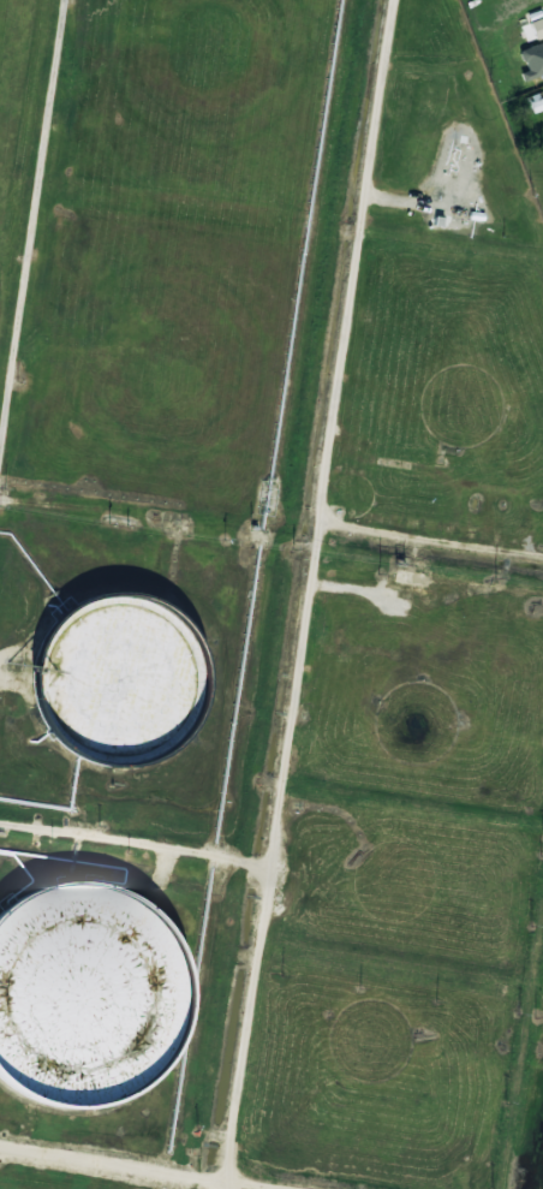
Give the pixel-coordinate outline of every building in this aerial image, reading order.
[(519,50),(526,70),(520,72),(523,81),(542,74),(542,41),(519,50)] [(541,92),(527,98),(533,113),(542,109),(542,97),(541,92)] [(52,736),(37,713),(30,686),(32,659),(43,634),(62,613),(86,600),(114,595),(141,600),(165,613),(184,634),(195,659),(197,686),(190,713),(175,736),(154,753),(127,762),(100,762),(73,753),(52,736)] [(1,1083),(0,1082),(0,893),(34,878),(71,874),(107,882),(138,903),(162,933),(174,968),(175,1005),(163,1041),(141,1070),(109,1092),(73,1101),(36,1099),(1,1083)]
